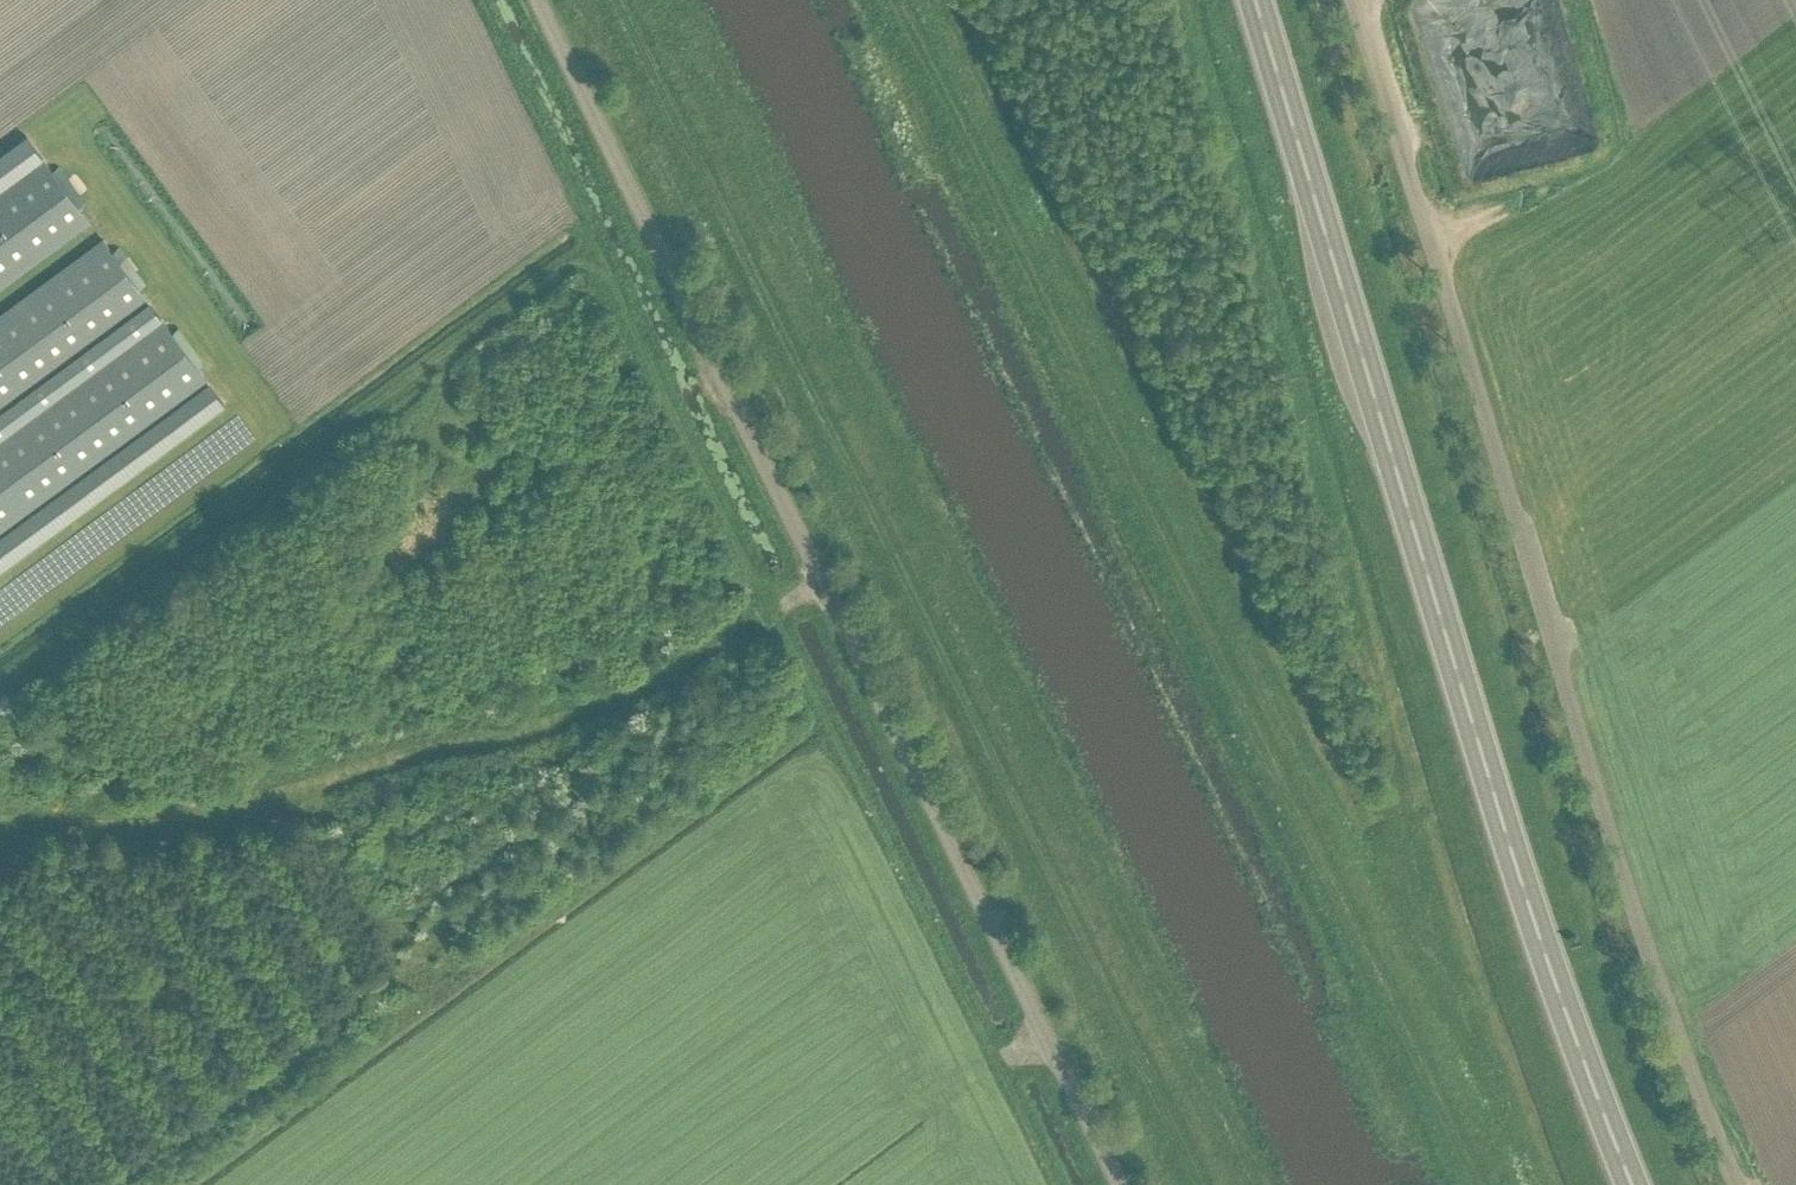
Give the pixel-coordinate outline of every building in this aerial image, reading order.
[(0,186),(0,287),(91,220),(43,155),(0,186)] [(150,300),(102,235),(0,310),(0,410),(150,300)] [(206,376),(161,314),(0,433),(0,529),(206,376)]
